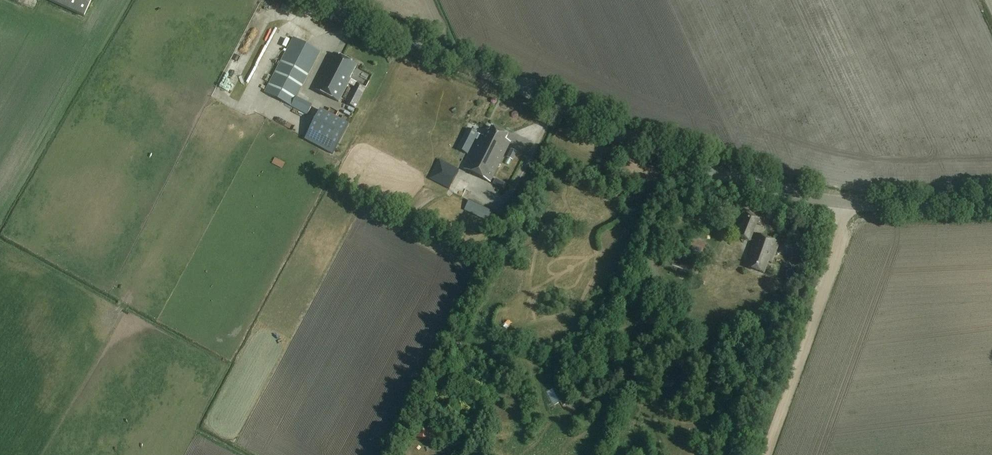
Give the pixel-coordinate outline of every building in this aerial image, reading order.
[(83,17),(91,0),(49,0),(83,17)] [(263,93),(307,114),(312,104),(297,96),(320,51),(293,37),(263,93)] [(346,103),(355,108),(365,89),(349,79),(349,78),(355,66),(333,54),(314,90),(337,102),(347,83),(354,87),(346,103)] [(235,60),(225,80),(231,83),(241,63),(235,60)] [(227,100),(232,87),(222,83),(217,97),(227,100)] [(320,110),(309,132),(337,147),(349,125),(320,110)] [(464,169),(490,182),(510,142),(504,140),(507,135),(490,127),(488,131),(486,130),(483,136),(467,127),(456,147),(467,153),(474,138),(479,140),(464,169)] [(506,157),(513,160),(517,152),(511,148),(506,157)] [(428,178),(449,189),(458,168),(438,158),(428,178)] [(492,184),(500,187),(504,181),(496,178),(492,184)] [(463,210),(490,222),(495,211),(467,198),(463,210)] [(745,219),(742,225),(738,224),(734,234),(749,240),(756,223),(761,225),(764,216),(744,208),(740,217),(745,219)] [(712,210),(709,219),(718,223),(722,214),(712,210)] [(749,270),(763,275),(767,264),(771,265),(778,245),(756,237),(749,257),(751,258),(749,264),(751,265),(749,270)] [(694,241),(690,253),(702,257),(706,244),(694,241)] [(554,413),(563,408),(552,391),(544,397),(554,413)] [(418,439),(422,452),(430,450),(426,437),(418,439)]
